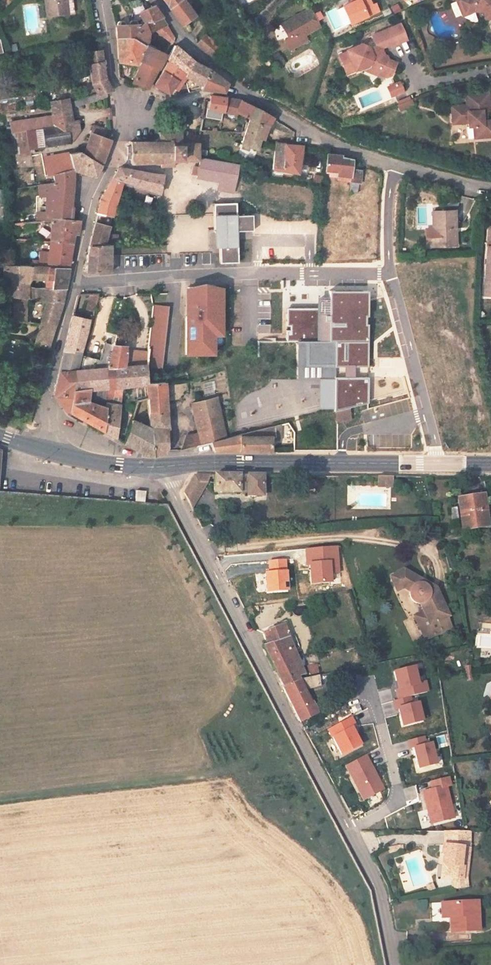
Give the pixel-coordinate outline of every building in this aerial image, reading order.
[(47,20),(74,16),(71,0),(65,1),(65,0),(44,0),(47,20)] [(193,21),(180,0),(160,0),(169,13),(181,30),(193,21)] [(354,8),(344,13),(351,29),(378,17),(375,10),(371,11),(366,0),(362,0),(358,2),(352,5),(354,8)] [(456,6),(463,23),(475,18),(484,17),(485,24),(490,24),(490,0),(470,0),(456,6)] [(151,10),(149,11),(140,17),(145,26),(147,29),(160,21),(151,10)] [(308,45),(305,40),(321,32),(310,13),(282,29),(290,43),(285,46),(290,55),(308,45)] [(162,32),(166,29),(160,21),(147,29),(145,26),(140,29),(142,42),(135,43),(136,62),(157,73),(165,58),(153,52),(152,38),(162,32)] [(140,29),(137,30),(137,28),(136,26),(135,24),(133,24),(130,25),(129,26),(128,28),(129,30),(126,31),(126,28),(125,26),(124,24),(122,24),(118,25),(117,28),(117,31),(115,32),(114,32),(115,44),(135,43),(142,42),(140,29)] [(173,43),(173,40),(166,29),(162,32),(171,47),(173,43)] [(375,76),(374,79),(377,80),(384,83),(389,81),(393,69),(386,66),(384,61),(376,58),(375,54),(388,49),(389,51),(404,45),(397,30),(369,41),(373,50),(367,53),(358,49),(344,55),(345,57),(336,61),(343,75),(351,72),(356,74),(365,69),(374,73),(375,76)] [(210,39),(207,36),(199,44),(214,58),(219,52),(216,48),(213,46),(215,44),(210,39)] [(118,67),(135,67),(139,70),(131,86),(146,93),(147,92),(157,73),(136,62),(135,43),(115,44),(118,67)] [(172,59),(173,61),(167,70),(179,80),(185,72),(190,74),(198,62),(181,47),(180,47),(172,59)] [(90,84),(97,99),(104,96),(110,93),(103,80),(100,53),(86,55),(90,84)] [(198,62),(190,74),(206,83),(210,68),(198,62)] [(135,67),(126,84),(131,86),(139,70),(135,67)] [(229,85),(227,81),(216,72),(214,69),(210,68),(206,83),(205,87),(228,91),(229,90),(229,87),(229,85)] [(375,76),(374,73),(365,69),(356,74),(372,81),(373,80),(376,81),(377,80),(374,79),(375,76)] [(171,92),(179,80),(167,70),(159,83),(159,84),(171,92)] [(175,95),(190,74),(185,72),(179,80),(171,92),(175,95)] [(397,86),(388,90),(388,92),(391,91),(394,98),(400,96),(397,86)] [(388,92),(388,90),(385,91),(388,100),(391,99),(392,101),(394,100),(394,98),(391,91),(388,92)] [(77,91),(70,93),(70,96),(73,109),(80,106),(77,91)] [(68,110),(69,116),(105,101),(104,96),(97,99),(80,106),(73,109),(68,110)] [(214,96),(214,100),(211,108),(226,111),(228,111),(231,99),(214,96)] [(398,112),(412,106),(408,96),(394,101),(398,112)] [(484,138),(490,137),(490,125),(481,125),(481,116),(487,116),(486,98),(463,100),(464,111),(450,112),(451,130),(465,129),(465,132),(463,132),(464,145),(485,143),(484,138)] [(268,125),(271,115),(259,108),(258,110),(246,103),(238,101),(231,99),(228,111),(235,113),(239,115),(239,113),(252,119),(244,144),(259,149),(268,125)] [(50,108),(52,123),(54,132),(66,130),(71,130),(69,116),(68,110),(68,105),(50,108)] [(54,132),(52,123),(10,130),(11,138),(25,136),(42,134),(54,132)] [(66,130),(69,151),(78,137),(77,129),(71,130),(66,130)] [(132,139),(132,163),(162,165),(161,169),(174,170),(175,169),(178,164),(179,163),(182,164),(195,164),(196,157),(198,136),(192,133),(185,130),(177,129),(175,134),(165,132),(164,130),(163,130),(162,130),(161,130),(160,131),(159,133),(159,136),(156,135),(155,136),(154,137),(154,141),(153,141),(132,139)] [(69,151),(66,130),(54,132),(42,134),(44,154),(69,151)] [(99,142),(106,144),(108,136),(96,131),(92,141),(99,142)] [(42,134),(25,136),(28,156),(44,154),(42,134)] [(106,144),(99,142),(92,141),(85,159),(97,166),(106,144)] [(276,167),(301,171),(304,145),(278,143),(276,167)] [(79,155),(68,157),(70,175),(93,178),(97,166),(85,159),(79,155)] [(325,160),(324,174),(327,175),(327,178),(347,181),(347,187),(357,188),(358,175),(350,174),(349,173),(349,171),(349,166),(338,163),(338,162),(325,160)] [(200,162),(199,169),(199,174),(198,176),(222,180),(236,182),(237,182),(239,167),(200,162)] [(115,176),(113,179),(122,182),(151,191),(159,194),(160,194),(164,176),(165,176),(165,175),(149,174),(120,168),(115,176)] [(50,189),(38,191),(38,201),(49,199),(48,216),(11,221),(12,229),(68,220),(69,197),(70,175),(51,179),(50,189)] [(122,182),(113,179),(107,189),(108,190),(119,193),(122,182)] [(236,182),(222,180),(221,188),(235,190),(236,182)] [(323,183),(311,181),(309,191),(318,193),(323,185),(323,183)] [(108,190),(107,189),(106,190),(101,200),(101,201),(98,211),(98,213),(112,216),(119,193),(108,190)] [(235,229),(254,229),(253,213),(237,214),(236,201),(214,202),(215,229),(219,229),(220,262),(239,261),(238,238),(235,238),(235,229)] [(450,214),(428,215),(429,232),(432,232),(433,249),(452,248),(450,214)] [(96,223),(110,226),(111,220),(97,218),(96,223)] [(45,223),(45,230),(49,230),(48,245),(69,245),(71,234),(74,234),(75,234),(77,221),(68,220),(45,223)] [(110,226),(96,223),(95,225),(90,246),(105,246),(110,226)] [(24,235),(36,234),(36,225),(23,227),(24,235)] [(485,229),(481,295),(490,296),(490,230),(485,229)] [(422,232),(423,250),(433,249),(432,232),(429,232),(422,232)] [(46,268),(64,267),(67,253),(69,245),(48,245),(46,268)] [(110,246),(105,246),(90,246),(89,251),(87,262),(87,273),(110,273),(110,265),(111,263),(110,246)] [(27,287),(28,286),(18,286),(19,270),(24,270),(24,259),(13,259),(13,255),(0,254),(0,269),(2,269),(0,292),(0,297),(12,298),(9,323),(23,325),(26,301),(26,299),(27,287)] [(37,281),(47,281),(47,288),(59,289),(63,274),(64,267),(46,268),(32,269),(32,281),(37,281)] [(18,286),(28,286),(32,281),(32,269),(24,270),(19,270),(18,286)] [(37,317),(35,326),(50,328),(54,311),(59,289),(47,288),(36,288),(27,287),(26,299),(26,301),(40,304),(37,317)] [(214,288),(186,288),(186,309),(193,309),(193,317),(184,317),(184,355),(186,355),(186,354),(196,354),(196,351),(212,351),(212,335),(212,325),(220,325),(220,307),(215,307),(214,291),(214,288)] [(316,309),(283,309),(283,327),(287,327),(287,331),(284,331),(283,343),(294,343),(332,343),(332,369),(365,368),(365,325),(363,325),(363,318),(365,318),(365,292),(326,292),(326,300),(316,300),(316,309)] [(166,308),(151,306),(146,367),(160,368),(166,308)] [(37,317),(24,315),(23,325),(35,326),(37,317)] [(89,320),(70,317),(61,352),(80,356),(89,320)] [(50,328),(35,326),(31,346),(44,348),(50,328)] [(114,345),(114,347),(125,348),(126,338),(116,337),(114,345)] [(111,368),(114,347),(114,345),(106,343),(103,361),(88,357),(86,368),(111,368)] [(332,343),(294,343),(294,381),(331,381),(331,379),(332,369),(332,343)] [(124,368),(125,348),(114,347),(111,368),(107,389),(113,389),(116,368),(123,368),(124,368)] [(61,412),(64,413),(76,368),(80,356),(61,352),(59,359),(51,390),(50,395),(61,412)] [(146,367),(147,352),(127,352),(126,368),(146,367)] [(120,389),(145,389),(145,383),(146,367),(126,368),(124,368),(123,368),(120,389)] [(103,416),(84,409),(88,389),(107,389),(111,368),(86,368),(76,368),(64,413),(80,422),(101,433),(103,416)] [(123,368),(116,368),(113,389),(120,389),(123,368)] [(365,379),(331,379),(331,381),(331,413),(332,412),(345,409),(365,404),(365,379)] [(161,383),(161,382),(145,383),(145,389),(144,401),(147,457),(161,453),(163,449),(162,441),(156,441),(155,431),(163,431),(161,383)] [(113,389),(107,389),(103,416),(101,433),(107,436),(112,439),(120,389),(113,389)] [(211,399),(188,404),(196,445),(208,442),(221,439),(211,399)] [(144,401),(133,403),(130,411),(126,422),(118,442),(122,444),(132,450),(141,456),(144,457),(146,457),(147,457),(144,401)] [(121,420),(126,422),(130,411),(124,409),(121,420)] [(332,412),(335,424),(347,420),(345,409),(332,412)] [(18,422),(25,425),(29,412),(24,410),(18,422)] [(267,435),(270,435),(270,427),(227,437),(221,439),(208,442),(210,452),(238,452),(266,452),(265,437),(266,437),(267,435)] [(208,482),(208,475),(194,475),(184,493),(202,493),(208,482)] [(215,475),(215,482),(215,492),(247,492),(247,475),(215,475)] [(247,475),(247,492),(247,496),(263,496),(263,475),(247,475)] [(394,487),(394,477),(379,477),(379,487),(394,487)] [(141,491),(136,491),(135,500),(145,501),(145,491),(141,491)] [(193,511),(202,493),(184,493),(184,494),(193,511)] [(485,493),(460,496),(464,527),(489,524),(485,493)] [(308,564),(312,564),(313,582),(333,581),(333,572),(339,571),(338,547),(307,549),(308,564)] [(269,561),(270,571),(267,571),(268,591),(290,590),(289,570),(287,570),(286,560),(269,561)] [(431,631),(431,632),(447,623),(443,614),(445,614),(433,585),(401,565),(386,572),(392,586),(399,583),(404,587),(405,589),(406,592),(408,596),(410,598),(414,599),(417,600),(431,631)] [(422,636),(431,631),(421,609),(411,613),(422,636)] [(302,680),(300,677),(320,672),(318,665),(308,667),(304,651),(294,653),(286,626),(264,633),(267,641),(262,643),(277,673),(286,688),(302,680)] [(419,681),(412,683),(408,666),(388,672),(392,688),(390,689),(392,699),(404,696),(422,691),(419,681)] [(302,680),(307,690),(321,686),(319,676),(303,679),(302,680)] [(302,722),(318,714),(312,702),(311,702),(305,691),(307,690),(302,680),(286,688),(284,689),(287,694),(302,722)] [(412,702),(406,704),(404,696),(392,699),(387,700),(390,708),(392,708),(397,725),(416,720),(412,702)] [(349,725),(344,716),(322,728),(335,753),(354,744),(345,727),(349,725)] [(405,749),(407,748),(409,755),(412,768),(429,764),(425,744),(419,745),(417,736),(402,740),(404,749),(405,749)] [(339,764),(357,798),(377,788),(369,774),(367,775),(360,762),(362,761),(359,754),(339,764)] [(367,775),(369,774),(362,761),(360,762),(367,775)] [(441,777),(424,781),(426,789),(418,791),(422,808),(421,809),(424,823),(447,817),(439,786),(443,785),(441,777)] [(441,881),(449,881),(458,879),(458,868),(455,868),(455,849),(462,849),(462,831),(457,831),(436,831),(436,845),(433,845),(433,855),(437,858),(437,865),(441,869),(441,881)] [(458,879),(449,881),(451,891),(465,888),(463,878),(458,879)] [(439,903),(440,917),(444,917),(445,932),(472,930),(471,902),(439,903)]
